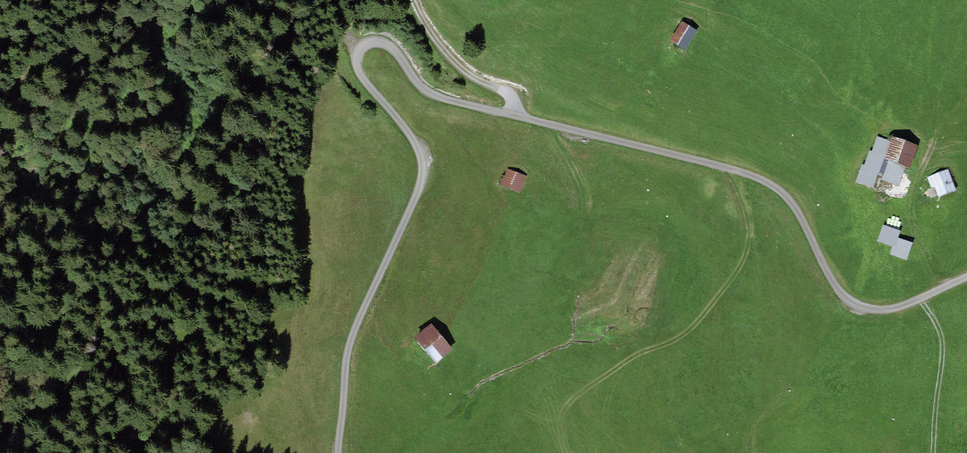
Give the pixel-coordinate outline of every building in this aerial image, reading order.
[(702,30),(686,22),(676,40),(692,48),(702,30)] [(924,146),(898,138),(892,159),(918,167),(924,146)] [(893,142),(880,139),(876,153),(873,152),(870,167),(866,166),(862,182),(879,186),(882,174),(885,173),(893,142)] [(910,167),(893,162),(887,180),(904,185),(910,167)] [(530,176),(509,169),(503,185),(524,192),(530,176)] [(950,169),(930,177),(935,189),(940,187),(943,196),(959,189),(950,169)] [(904,232),(888,226),(883,241),(897,246),(894,255),(913,261),(919,244),(902,238),(904,232)] [(441,330),(427,342),(443,361),(458,349),(441,330)]
